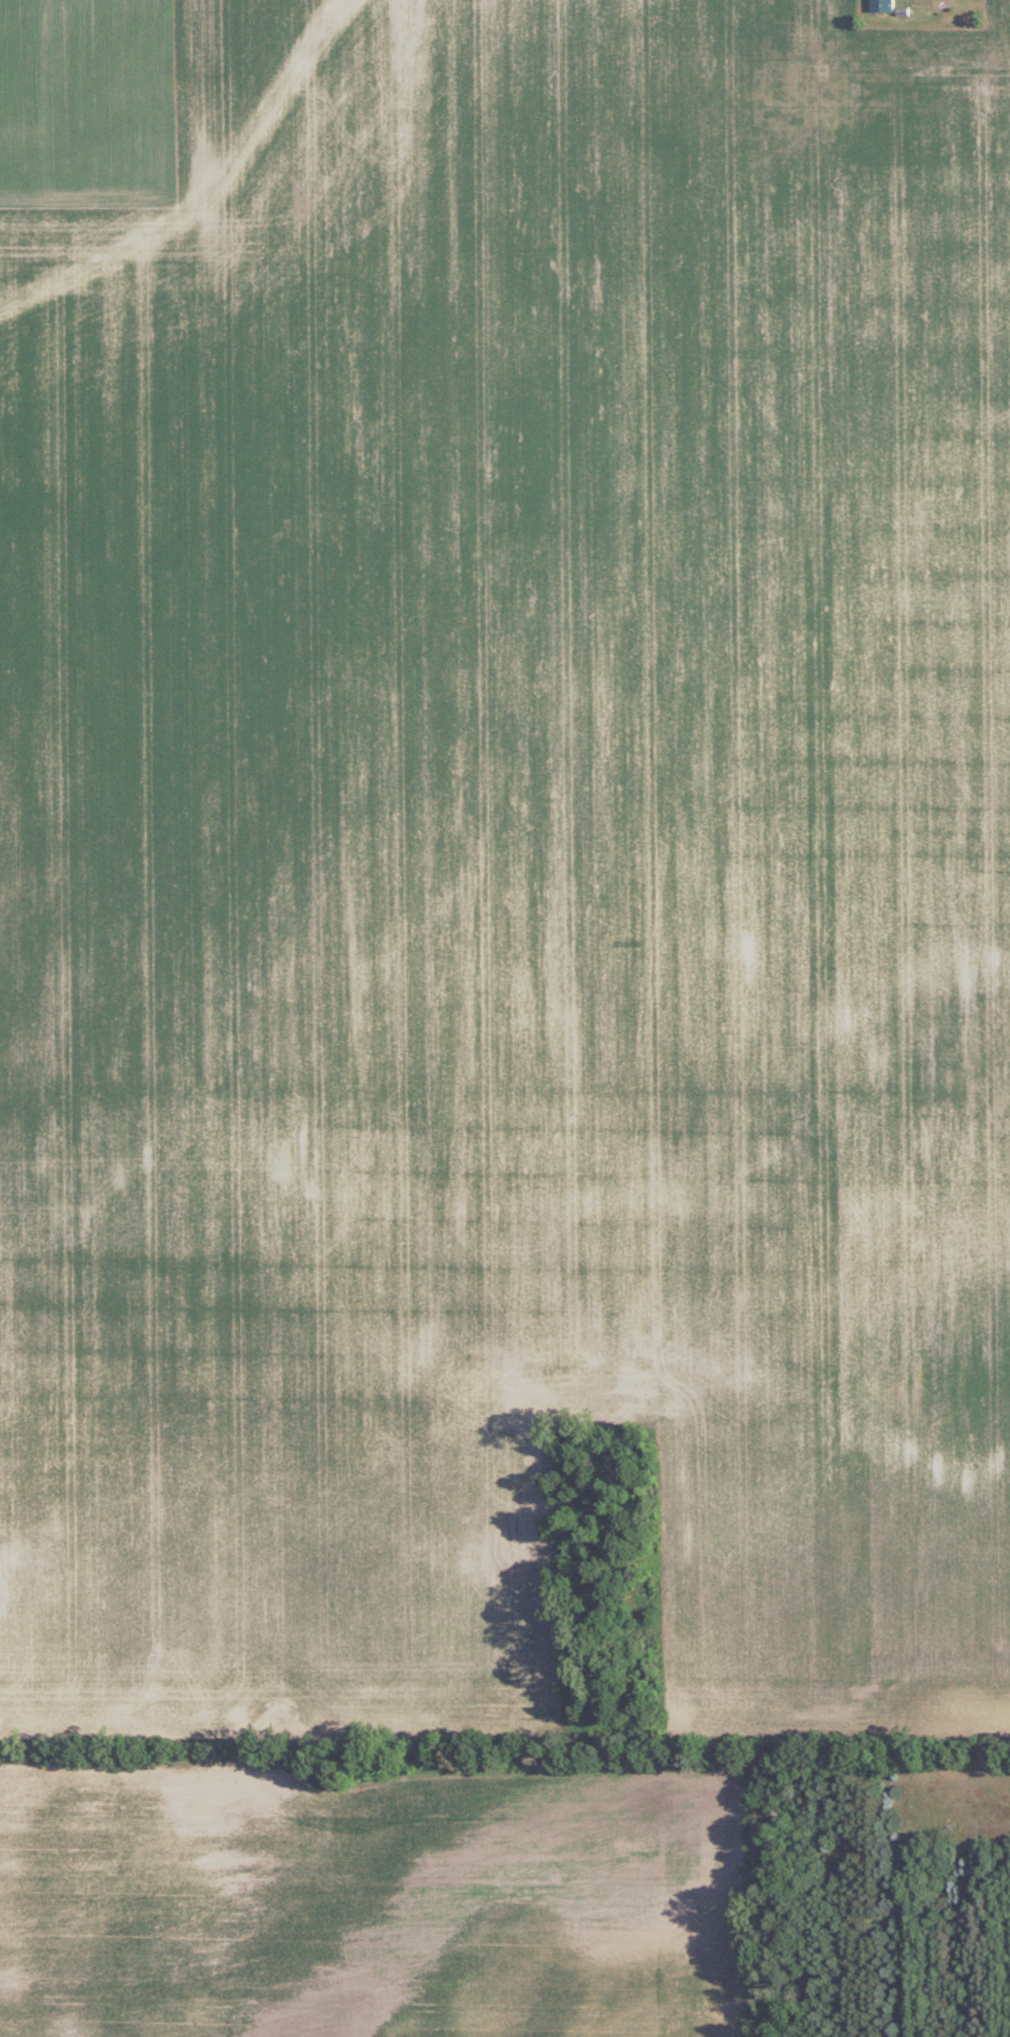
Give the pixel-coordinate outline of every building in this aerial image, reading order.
[(871,12),(894,12),(894,0),(871,0),(871,12)]
